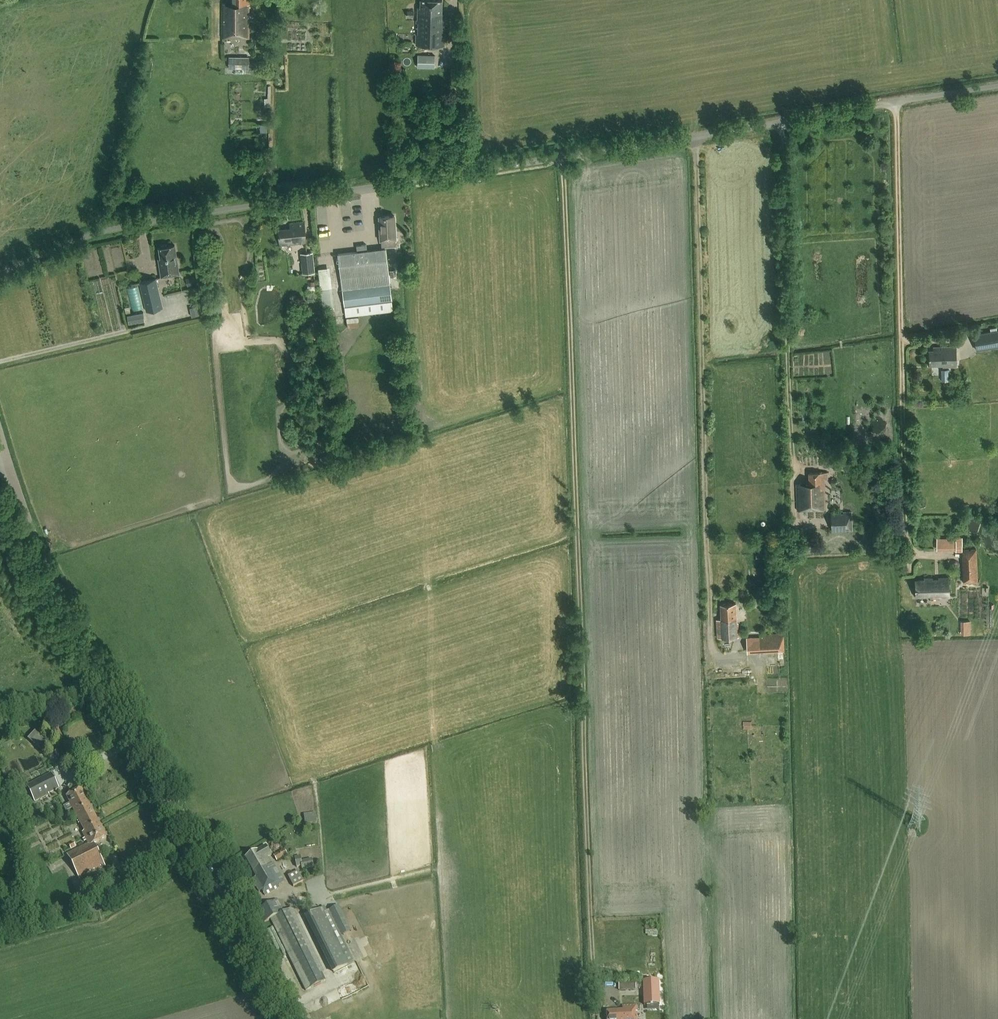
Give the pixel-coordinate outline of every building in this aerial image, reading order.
[(249,0),(231,0),(231,4),(223,4),(222,38),(249,38),(249,0)] [(445,16),(442,12),(443,0),(421,0),(421,6),(418,6),(418,16),(417,16),(416,44),(445,45),(445,16)] [(436,54),(418,54),(418,67),(436,67),(436,54)] [(254,61),(250,61),(250,57),(229,57),(229,69),(246,69),(246,73),(254,73),(254,61)] [(396,239),(395,215),(380,216),(381,239),(382,239),(382,247),(396,246),(396,239)] [(292,244),(306,242),(304,223),(290,224),(291,228),(278,229),(280,245),(292,243),(292,244)] [(162,276),(180,273),(175,245),(168,246),(166,244),(162,245),(161,247),(160,247),(162,264),(160,264),(162,276)] [(358,251),(338,254),(346,315),(394,310),(386,248),(368,250),(367,244),(357,245),(358,251)] [(316,272),(315,251),(302,252),(304,273),(316,272)] [(335,307),(330,267),(318,269),(323,309),(335,307)] [(147,310),(163,307),(156,277),(140,281),(147,310)] [(314,306),(304,306),(305,318),(315,317),(314,306)] [(145,310),(129,313),(130,322),(147,319),(145,310)] [(107,328),(120,327),(119,314),(106,315),(107,328)] [(358,316),(347,317),(348,327),(360,326),(358,316)] [(320,337),(318,321),(309,322),(311,338),(320,337)] [(975,333),(974,334),(976,351),(997,347),(997,330),(996,327),(990,328),(990,331),(975,333)] [(943,366),(956,366),(956,346),(933,346),(933,350),(929,350),(929,364),(943,364),(943,366)] [(809,483),(796,483),(797,509),(825,509),(825,487),(827,487),(826,478),(829,477),(829,471),(828,471),(809,471),(809,483)] [(831,512),(832,530),(852,529),(851,511),(831,512)] [(807,539),(806,528),(792,529),(793,539),(807,539)] [(976,580),(974,548),(959,549),(961,581),(976,580)] [(949,596),(949,577),(938,578),(938,579),(932,580),(932,578),(924,578),(924,580),(915,580),(916,596),(927,595),(927,597),(940,597),(940,595),(943,595),(943,597),(949,596)] [(718,637),(739,636),(738,622),(737,622),(736,603),(721,604),(721,619),(717,619),(718,637)] [(764,650),(764,654),(773,653),(775,653),(775,655),(769,656),(769,668),(770,668),(776,668),(776,666),(785,666),(784,636),(747,638),(747,651),(750,651),(764,650)] [(37,730),(30,739),(41,749),(49,741),(37,730)] [(58,789),(50,773),(25,786),(33,802),(58,789)] [(64,813),(73,809),(85,832),(83,833),(85,838),(83,840),(84,843),(87,841),(88,844),(67,855),(80,880),(106,867),(94,844),(107,838),(82,789),(67,796),(71,805),(63,809),(64,813)] [(316,823),(316,813),(304,814),(305,824),(316,823)] [(272,865),(268,858),(272,856),(267,846),(258,851),(246,858),(257,877),(252,880),(259,892),(262,891),(264,896),(278,888),(277,886),(284,883),(274,864),(272,865)] [(288,855),(285,849),(273,856),(277,862),(288,855)] [(309,866),(314,866),(313,857),(293,859),(294,869),(301,869),(301,864),(309,864),(309,866)] [(294,887),(304,882),(298,870),(288,876),(294,887)] [(283,912),(277,898),(257,908),(264,921),(269,919),(305,990),(325,980),(321,973),(324,972),(292,908),(283,912)] [(242,904),(247,915),(256,910),(250,899),(242,904)] [(328,912),(341,936),(351,931),(339,906),(328,912)] [(341,936),(328,912),(327,912),(324,907),(319,909),(305,917),(333,972),(353,961),(341,936)] [(619,981),(619,990),(628,990),(632,990),(636,990),(636,988),(636,981),(636,980),(619,981)] [(658,980),(644,980),(645,1004),(660,1004),(658,980)] [(332,998),(318,1003),(320,1008),(334,1003),(332,998)] [(620,1011),(607,1012),(608,1018),(637,1018),(637,1006),(623,1006),(623,1011),(620,1011)]
